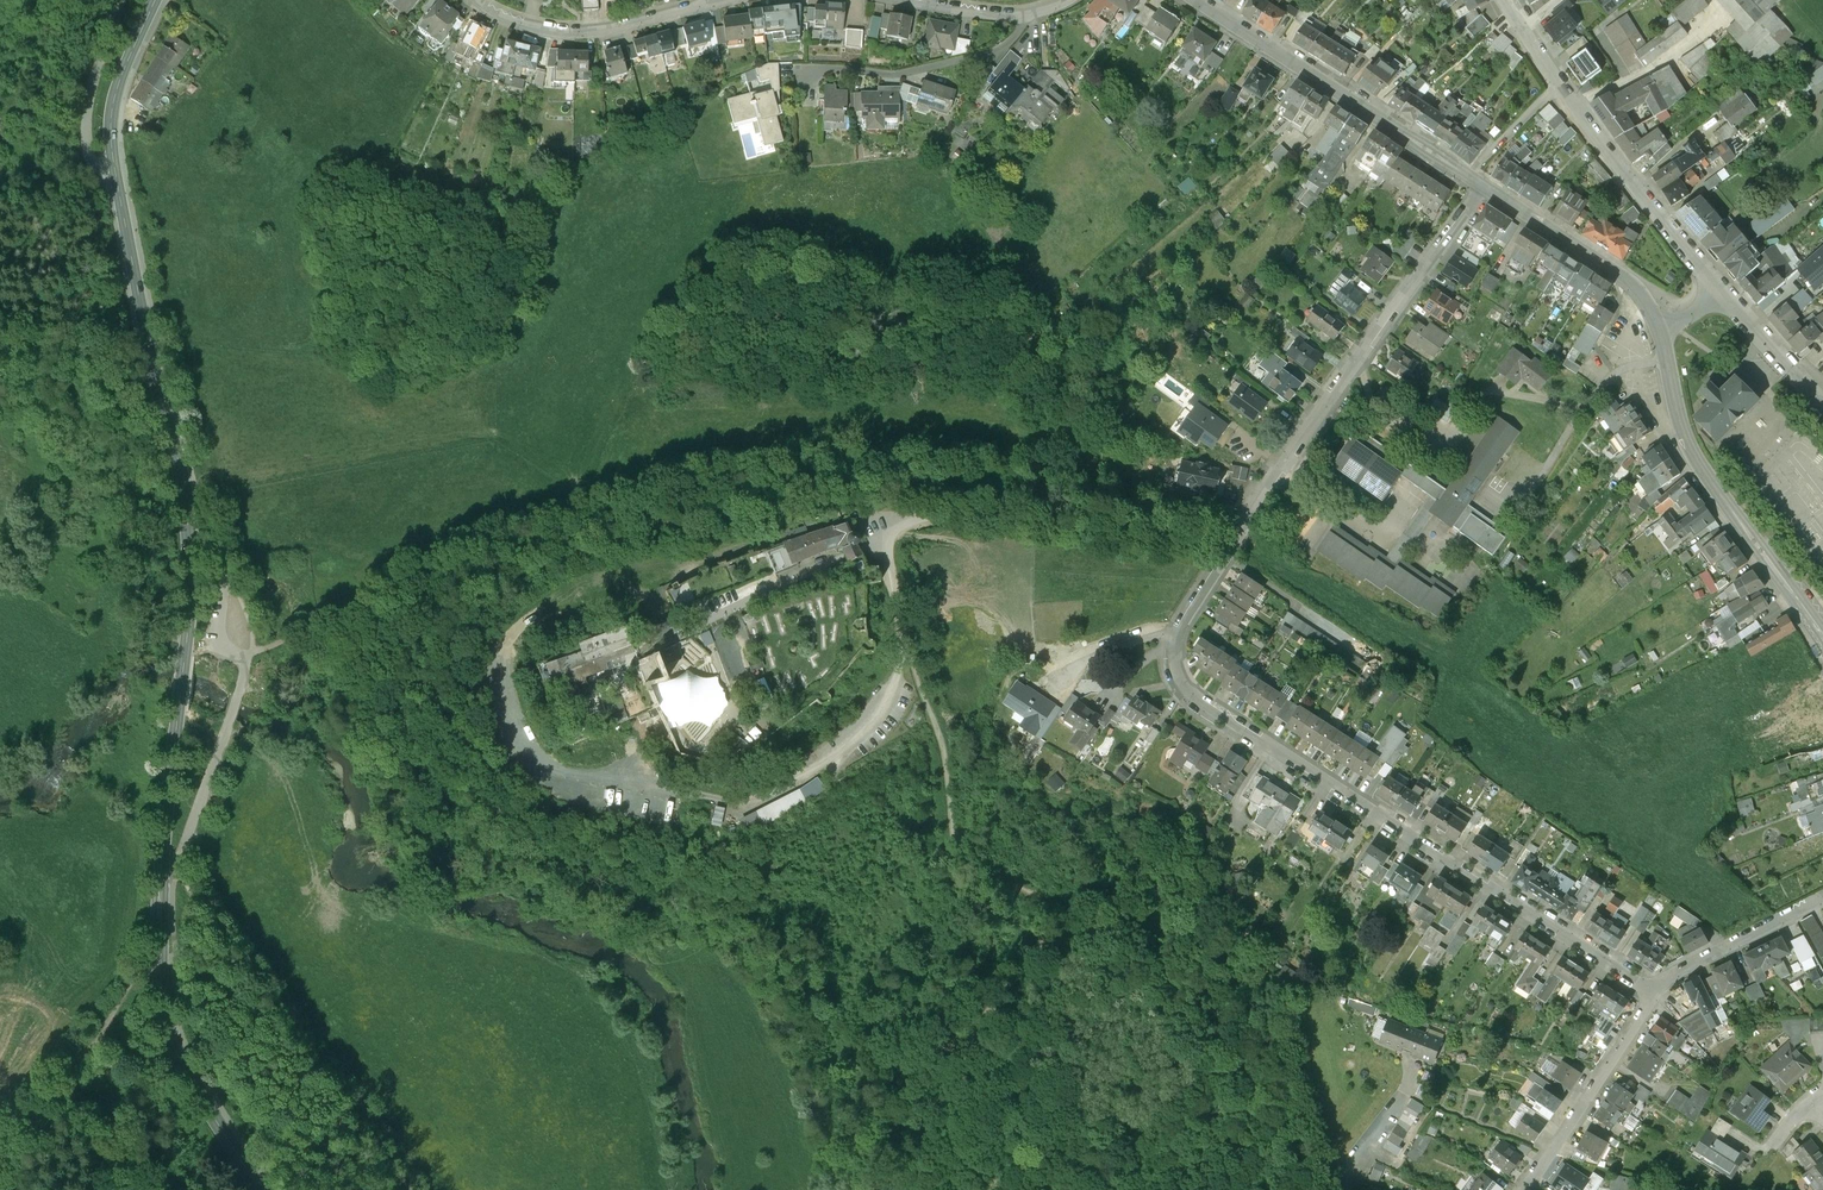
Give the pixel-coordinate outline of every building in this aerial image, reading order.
[(402,16),(413,4),(415,6),(421,0),(385,0),(402,16)] [(424,9),(429,13),(431,10),(432,11),(439,1),(438,0),(431,0),(424,9)] [(581,11),(598,11),(597,0),(580,0),(581,11)] [(1104,14),(1095,8),(1082,20),(1095,34),(1104,26),(1105,24),(1109,27),(1113,21),(1115,22),(1119,17),(1117,15),(1121,9),(1131,16),(1141,0),(1113,0),(1104,14)] [(1245,16),(1260,25),(1271,6),(1262,0),(1255,0),(1255,1),(1245,16)] [(1468,7),(1457,13),(1461,19),(1489,2),(1488,0),(1464,0),(1468,7)] [(1532,5),(1536,12),(1550,1),(1550,0),(1541,0),(1532,5)] [(1551,12),(1557,19),(1565,12),(1565,13),(1574,6),(1569,0),(1566,0),(1551,12)] [(1598,3),(1608,14),(1626,0),(1602,0),(1598,3)] [(1672,13),(1679,22),(1683,27),(1709,7),(1703,0),(1688,0),(1672,13)] [(1737,21),(1727,30),(1761,66),(1793,37),(1769,11),(1781,0),(1717,0),(1737,21)] [(440,1),(439,1),(432,11),(431,10),(429,13),(418,27),(418,29),(439,45),(441,44),(448,35),(447,34),(452,28),(453,27),(451,26),(458,16),(458,15),(440,1)] [(1295,1),(1288,12),(1296,18),(1304,6),(1295,1)] [(825,8),(814,8),(814,9),(813,23),(812,29),(823,30),(823,23),(830,24),(842,24),(843,6),(825,5),(825,8)] [(858,21),(858,7),(854,6),(854,25),(846,25),(846,29),(862,29),(862,21),(858,21)] [(1157,14),(1145,6),(1136,22),(1148,29),(1152,24),(1151,23),(1157,14)] [(1286,15),(1271,6),(1260,25),(1274,35),(1286,15)] [(1315,13),(1304,6),(1296,18),(1295,20),(1306,26),(1309,20),(1310,21),(1315,13)] [(774,9),(760,11),(764,36),(765,46),(773,45),(771,31),(776,30),(774,9)] [(807,9),(798,9),(798,23),(806,23),(807,9)] [(1167,11),(1164,9),(1161,10),(1158,14),(1157,14),(1151,23),(1152,24),(1148,29),(1147,30),(1151,33),(1151,34),(1156,38),(1157,37),(1167,43),(1181,22),(1178,20),(1178,18),(1174,16),(1173,17),(1168,13),(1167,11)] [(760,11),(747,12),(748,18),(750,38),(764,36),(760,11)] [(1557,19),(1546,28),(1558,43),(1559,42),(1561,44),(1573,33),(1572,31),(1577,27),(1565,13),(1565,12),(1557,19)] [(1627,14),(1617,21),(1629,40),(1639,34),(1627,14)] [(1483,15),(1467,29),(1476,40),(1492,25),(1483,15)] [(458,16),(451,26),(453,27),(452,28),(456,31),(460,29),(464,21),(458,16)] [(889,18),(881,16),(878,31),(886,33),(889,18)] [(909,20),(889,16),(889,18),(886,33),(885,39),(905,43),(909,20)] [(748,18),(722,22),(723,29),(725,43),(750,40),(750,38),(748,18)] [(1310,21),(1309,20),(1306,26),(1295,44),(1311,54),(1322,36),(1311,29),(1315,24),(1310,21)] [(1617,21),(1605,30),(1628,67),(1639,60),(1635,54),(1637,53),(1629,40),(1617,21)] [(944,25),(928,22),(923,49),(938,52),(939,46),(952,49),(954,40),(955,40),(957,29),(944,27),(944,25)] [(1637,53),(1635,54),(1639,60),(1644,67),(1688,35),(1683,27),(1679,22),(1647,45),(1637,53)] [(703,24),(682,30),(687,49),(709,43),(706,32),(705,33),(703,24)] [(842,24),(830,24),(830,27),(833,27),(833,31),(841,32),(842,24)] [(460,47),(456,54),(471,61),(479,45),(480,46),(485,37),(483,36),(485,32),(471,25),(460,47)] [(723,29),(714,31),(717,44),(717,47),(725,46),(725,43),(723,29)] [(1348,34),(1339,29),(1336,35),(1344,40),(1346,37),(1348,34)] [(1218,44),(1196,30),(1181,53),(1181,54),(1185,49),(1193,54),(1190,59),(1203,68),(1212,53),(1218,44)] [(714,31),(706,32),(709,43),(709,45),(717,44),(714,31)] [(861,33),(844,32),(843,48),(860,50),(861,33)] [(1494,33),(1484,43),(1489,49),(1499,38),(1494,33)] [(668,34),(655,37),(660,57),(667,55),(673,53),(668,34)] [(1639,34),(1629,40),(1637,53),(1647,45),(1639,34)] [(1339,47),(1322,36),(1311,54),(1327,64),(1339,47)] [(655,37),(632,44),(635,57),(646,54),(648,60),(660,57),(655,37)] [(1339,47),(1327,64),(1345,76),(1360,53),(1355,50),(1358,45),(1346,37),(1344,40),(1339,47)] [(1583,37),(1566,52),(1572,60),(1586,50),(1587,50),(1592,47),(1583,37)] [(180,47),(169,40),(165,47),(176,53),(180,47)] [(955,40),(954,40),(952,49),(950,58),(967,54),(969,42),(955,40)] [(521,46),(507,42),(504,51),(498,50),(495,61),(498,62),(515,66),(521,46)] [(453,43),(445,59),(452,63),(456,54),(460,47),(453,43)] [(1704,43),(1681,59),(1691,71),(1711,50),(1704,43)] [(1375,45),(1365,55),(1371,61),(1380,50),(1375,45)] [(539,50),(521,46),(515,66),(534,71),(539,50)] [(1510,46),(1502,55),(1509,61),(1516,53),(1517,52),(1510,46)] [(176,53),(165,47),(157,58),(168,65),(176,53)] [(619,49),(604,53),(606,61),(604,63),(608,80),(623,76),(624,79),(627,78),(619,49)] [(1587,50),(1586,50),(1572,60),(1566,64),(1582,85),(1602,71),(1587,50)] [(574,53),(562,53),(562,73),(574,73),(574,53)] [(588,53),(574,53),(574,73),(574,83),(590,83),(590,74),(588,74),(588,53)] [(1224,61),(1212,53),(1203,68),(1215,76),(1224,61)] [(1509,61),(1507,65),(1514,71),(1523,59),(1516,53),(1509,61)] [(667,55),(660,57),(665,72),(671,71),(667,55)] [(157,58),(131,99),(142,106),(152,91),(162,97),(170,85),(160,78),(162,75),(168,65),(157,58)] [(1389,67),(1381,61),(1370,76),(1366,73),(1359,83),(1377,96),(1385,85),(1389,86),(1404,66),(1395,60),(1389,67)] [(1639,60),(1628,67),(1632,73),(1644,67),(1639,60)] [(515,66),(498,62),(496,70),(508,73),(505,84),(510,86),(512,78),(515,66)] [(994,70),(990,74),(996,79),(1006,67),(1000,62),(994,70)] [(493,68),(483,64),(477,79),(489,82),(493,68)] [(767,64),(755,70),(759,84),(774,79),(774,64),(767,64)] [(173,68),(168,65),(162,75),(167,77),(173,68)] [(989,65),(981,76),(986,80),(990,74),(994,70),(989,65)] [(1414,65),(1405,72),(1409,77),(1418,69),(1414,65)] [(1671,66),(1653,77),(1657,84),(1620,104),(1625,114),(1645,103),(1647,105),(1649,104),(1656,117),(1669,109),(1670,110),(1687,95),(1671,66)] [(996,79),(988,90),(995,97),(990,103),(1004,114),(1014,103),(1023,91),(1007,78),(1012,72),(1006,67),(996,79)] [(1267,75),(1257,69),(1245,88),(1246,88),(1243,94),(1241,97),(1249,103),(1255,94),(1264,100),(1276,81),(1274,79),(1274,76),(1270,74),(1267,75)] [(1057,72),(1051,80),(1061,87),(1064,83),(1057,72)] [(1653,76),(1613,98),(1611,94),(1591,105),(1617,139),(1634,130),(1629,122),(1625,114),(1620,104),(1657,84),(1653,77),(1653,76)] [(525,81),(512,78),(510,86),(522,89),(525,81)] [(1399,95),(1390,105),(1402,114),(1415,97),(1426,85),(1420,80),(1415,86),(1410,82),(1399,95)] [(1314,91),(1298,81),(1287,99),(1293,104),(1285,117),(1290,121),(1294,123),(1314,91)] [(954,94),(922,83),(915,106),(927,110),(928,108),(948,114),(954,94)] [(1426,85),(1415,97),(1421,101),(1432,88),(1427,84),(1426,85)] [(909,89),(901,86),(899,93),(896,100),(898,101),(904,103),(909,89)] [(1231,86),(1225,96),(1218,103),(1232,111),(1241,97),(1243,94),(1231,86)] [(1032,91),(1026,87),(1023,91),(1014,103),(1021,109),(1020,110),(1021,111),(1021,117),(1019,119),(1026,124),(1031,117),(1040,124),(1047,115),(1047,113),(1050,110),(1053,113),(1062,102),(1060,100),(1061,99),(1055,94),(1055,93),(1050,89),(1048,91),(1047,90),(1042,90),(1042,91),(1040,94),(1035,91),(1032,91)] [(834,88),(824,88),(823,117),(842,118),(842,111),(845,112),(845,94),(834,93),(834,88)] [(889,92),(889,94),(885,94),(885,93),(884,91),(883,90),(882,90),(880,90),(879,90),(878,91),(877,92),(877,94),(860,94),(860,120),(869,120),(869,130),(883,129),(883,120),(899,120),(898,101),(896,100),(899,93),(889,92)] [(162,97),(152,91),(142,106),(152,112),(162,97)] [(772,91),(750,97),(749,94),(739,97),(740,100),(731,103),(737,126),(738,126),(736,117),(754,112),(762,143),(781,138),(775,116),(781,114),(779,106),(776,106),(772,91)] [(1330,102),(1314,91),(1294,123),(1304,128),(1312,115),(1319,120),(1330,102)] [(1394,91),(1383,101),(1390,105),(1399,95),(1394,91)] [(1748,95),(1724,112),(1736,128),(1759,111),(1748,95)] [(1421,101),(1415,97),(1402,114),(1418,124),(1432,108),(1421,101)] [(1439,112),(1432,108),(1418,124),(1435,136),(1450,119),(1461,106),(1450,98),(1439,112)] [(1461,106),(1450,119),(1435,136),(1445,143),(1459,125),(1453,120),(1457,115),(1459,117),(1462,112),(1466,115),(1473,108),(1472,107),(1464,102),(1461,106)] [(1550,102),(1540,112),(1549,121),(1560,111),(1550,102)] [(1485,110),(1475,103),(1472,107),(1473,108),(1482,113),(1485,110)] [(1354,117),(1338,107),(1327,124),(1343,134),(1354,117)] [(1482,113),(1473,108),(1466,115),(1476,121),(1479,117),(1482,113)] [(1354,117),(1343,134),(1359,145),(1370,127),(1354,117)] [(1491,126),(1479,117),(1476,121),(1474,124),(1486,132),(1491,126)] [(1290,121),(1275,134),(1279,137),(1294,123),(1290,121)] [(1563,123),(1552,134),(1558,140),(1569,129),(1563,123)] [(1459,125),(1445,143),(1454,149),(1468,131),(1466,130),(1459,125)] [(1721,140),(1733,135),(1729,125),(1718,129),(1721,140)] [(1634,130),(1617,139),(1635,163),(1647,155),(1649,153),(1641,142),(1639,139),(1647,134),(1641,126),(1634,130)] [(1569,129),(1558,140),(1565,146),(1577,134),(1571,128),(1569,129)] [(1658,130),(1641,142),(1649,153),(1647,155),(1650,160),(1653,157),(1668,144),(1668,143),(1665,139),(1666,138),(1665,137),(1664,138),(1658,130)] [(1488,146),(1468,131),(1454,149),(1452,151),(1469,164),(1475,163),(1488,146)] [(1392,141),(1377,132),(1365,150),(1369,152),(1361,163),(1374,171),(1381,158),(1392,141)] [(1338,142),(1325,134),(1319,143),(1322,145),(1324,142),(1334,149),(1338,142)] [(1706,157),(1694,140),(1685,146),(1690,153),(1676,162),(1684,173),(1706,157)] [(1392,141),(1381,158),(1374,171),(1382,176),(1380,180),(1384,183),(1401,158),(1406,150),(1392,141)] [(1725,145),(1717,149),(1706,157),(1711,163),(1720,155),(1726,163),(1736,156),(1735,155),(1745,147),(1743,144),(1740,146),(1737,141),(1727,148),(1725,145)] [(1351,151),(1338,142),(1334,149),(1339,153),(1344,155),(1342,158),(1345,160),(1351,151)] [(1668,144),(1653,157),(1660,163),(1675,150),(1668,144)] [(1283,146),(1272,157),(1283,168),(1294,157),(1283,146)] [(1526,148),(1514,160),(1521,165),(1532,154),(1526,148)] [(1339,153),(1334,149),(1329,154),(1335,158),(1339,153)] [(1413,167),(1401,158),(1388,178),(1401,186),(1413,167)] [(1611,178),(1595,158),(1586,168),(1604,190),(1611,178)] [(1511,164),(1504,160),(1493,177),(1507,187),(1507,186),(1508,186),(1519,168),(1521,165),(1514,160),(1511,164)] [(1527,173),(1515,192),(1523,197),(1535,178),(1537,175),(1544,167),(1538,161),(1529,170),(1527,173)] [(1676,162),(1665,171),(1666,172),(1672,181),(1684,173),(1676,162)] [(1413,167),(1401,186),(1414,195),(1426,175),(1413,167)] [(1508,186),(1507,186),(1507,187),(1515,192),(1527,173),(1519,168),(1508,186)] [(1692,168),(1685,174),(1678,178),(1686,189),(1687,189),(1692,185),(1693,186),(1701,181),(1692,168)] [(1666,172),(1656,177),(1662,187),(1672,181),(1666,172)] [(1722,172),(1709,180),(1712,184),(1720,179),(1720,178),(1726,174),(1725,172),(1723,174),(1722,172)] [(1426,175),(1414,195),(1427,203),(1440,183),(1426,175)] [(1553,189),(1535,178),(1523,197),(1542,208),(1553,189)] [(1664,187),(1663,188),(1673,204),(1691,193),(1687,189),(1686,189),(1678,178),(1664,187)] [(1440,183),(1427,203),(1440,211),(1452,192),(1440,183)] [(1619,212),(1630,203),(1618,188),(1607,196),(1619,212)] [(1589,203),(1571,191),(1555,215),(1573,226),(1589,203)] [(1345,193),(1334,205),(1340,210),(1351,198),(1345,193)] [(1722,221),(1700,196),(1678,212),(1702,241),(1719,224),(1722,221)] [(1513,222),(1488,206),(1474,228),(1494,241),(1496,237),(1501,230),(1506,233),(1513,223),(1513,222)] [(1623,217),(1632,227),(1642,218),(1633,208),(1623,217)] [(1220,211),(1209,220),(1216,229),(1227,220),(1220,211)] [(1770,228),(1760,214),(1752,222),(1762,235),(1770,228)] [(1598,225),(1594,222),(1593,223),(1590,228),(1585,236),(1603,249),(1615,229),(1601,220),(1598,225)] [(1513,223),(1506,233),(1501,230),(1496,237),(1507,244),(1518,226),(1513,223)] [(1719,224),(1702,241),(1710,249),(1718,259),(1745,238),(1733,225),(1726,231),(1719,224)] [(1494,241),(1474,228),(1461,248),(1466,252),(1466,251),(1481,261),(1494,241)] [(1421,238),(1410,229),(1405,236),(1417,244),(1421,238)] [(1550,244),(1526,229),(1518,243),(1521,245),(1507,266),(1522,276),(1528,267),(1530,268),(1538,255),(1542,257),(1550,244)] [(1624,234),(1615,229),(1603,249),(1623,260),(1628,252),(1631,248),(1630,248),(1637,236),(1627,230),(1624,234)] [(1417,244),(1405,236),(1401,241),(1413,249),(1417,244)] [(1745,238),(1718,259),(1724,266),(1750,244),(1745,238)] [(1760,256),(1755,260),(1759,265),(1769,275),(1773,271),(1784,283),(1785,282),(1784,282),(1796,271),(1803,265),(1783,240),(1771,249),(1770,248),(1760,256)] [(1413,249),(1401,241),(1397,246),(1409,255),(1413,249)] [(1550,244),(1542,257),(1548,261),(1546,265),(1557,273),(1568,256),(1550,244)] [(1750,244),(1724,266),(1740,284),(1748,276),(1759,265),(1755,260),(1760,256),(1750,244)] [(1409,255),(1397,246),(1393,252),(1405,260),(1409,255)] [(1815,291),(1822,285),(1822,247),(1803,265),(1796,271),(1815,291)] [(1395,262),(1375,248),(1368,257),(1371,259),(1362,270),(1359,268),(1379,282),(1384,275),(1386,277),(1390,271),(1389,270),(1395,262)] [(1481,261),(1466,251),(1466,252),(1460,261),(1475,270),(1481,261)] [(1583,265),(1568,256),(1557,273),(1572,282),(1583,265)] [(1460,261),(1455,257),(1445,273),(1467,288),(1477,272),(1475,270),(1460,261)] [(1597,275),(1583,265),(1572,282),(1579,287),(1587,292),(1597,275)] [(1769,275),(1756,285),(1748,276),(1740,284),(1744,290),(1757,304),(1784,283),(1773,271),(1769,275)] [(1555,277),(1545,272),(1542,277),(1551,283),(1555,277)] [(1502,280),(1490,273),(1483,286),(1494,293),(1502,280)] [(1613,285),(1597,275),(1587,292),(1582,299),(1598,309),(1601,304),(1613,285)] [(1564,284),(1555,277),(1551,283),(1557,286),(1559,288),(1562,289),(1564,284)] [(1572,282),(1564,295),(1571,300),(1579,287),(1572,282)] [(1349,284),(1337,300),(1355,314),(1366,299),(1362,296),(1364,294),(1349,284)] [(1813,301),(1803,290),(1786,304),(1796,315),(1813,301)] [(1455,302),(1440,293),(1433,304),(1430,305),(1428,307),(1429,311),(1428,311),(1447,323),(1459,305),(1455,302)] [(1472,306),(1458,297),(1455,302),(1459,305),(1469,311),(1472,306)] [(1614,312),(1601,304),(1598,309),(1587,327),(1590,330),(1592,327),(1602,333),(1614,314),(1614,312)] [(1796,315),(1786,304),(1769,318),(1780,331),(1789,324),(1798,317),(1796,315)] [(1346,326),(1319,305),(1308,319),(1335,340),(1346,326)] [(1503,314),(1496,309),(1492,316),(1499,321),(1503,314)] [(1817,321),(1816,320),(1798,334),(1789,342),(1798,353),(1799,352),(1800,353),(1821,337),(1822,340),(1822,328),(1817,321)] [(1420,323),(1410,338),(1437,357),(1447,342),(1435,334),(1420,323)] [(1796,331),(1789,324),(1780,331),(1786,338),(1796,331)] [(1451,336),(1440,328),(1435,334),(1447,342),(1451,336)] [(1311,339),(1300,330),(1295,336),(1300,339),(1307,344),(1311,339)] [(1796,331),(1786,338),(1789,342),(1798,334),(1796,331)] [(1590,337),(1580,351),(1588,356),(1597,342),(1590,337)] [(1307,344),(1300,339),(1295,346),(1297,348),(1292,354),(1290,352),(1288,354),(1311,371),(1323,356),(1307,344)] [(1533,361),(1516,348),(1499,371),(1517,384),(1523,376),(1541,390),(1554,373),(1535,358),(1533,361)] [(1288,363),(1271,351),(1267,357),(1284,370),(1288,363)] [(1400,351),(1388,367),(1407,380),(1418,364),(1400,351)] [(1284,370),(1267,357),(1260,367),(1269,373),(1262,383),(1289,402),(1302,383),(1284,370)] [(1582,367),(1568,358),(1563,366),(1577,375),(1582,367)] [(1407,380),(1388,367),(1384,373),(1403,386),(1407,380)] [(1252,384),(1238,374),(1234,380),(1248,390),(1252,384)] [(1719,392),(1711,384),(1701,393),(1710,402),(1694,418),(1718,442),(1759,401),(1735,377),(1719,392)] [(1248,390),(1234,380),(1226,391),(1234,397),(1230,403),(1255,422),(1262,412),(1261,412),(1267,404),(1248,390)] [(1210,403),(1197,393),(1192,400),(1205,410),(1210,403)] [(1436,397),(1430,406),(1443,414),(1449,405),(1436,397)] [(1615,397),(1611,399),(1604,410),(1613,423),(1621,418),(1617,413),(1623,409),(1621,406),(1615,397)] [(1632,402),(1626,406),(1624,404),(1621,406),(1623,409),(1617,413),(1621,418),(1627,427),(1642,417),(1632,402)] [(1213,419),(1197,408),(1192,414),(1185,409),(1179,418),(1186,423),(1185,424),(1183,423),(1182,425),(1184,426),(1180,431),(1196,443),(1200,438),(1212,447),(1227,426),(1215,416),(1213,419)] [(1448,491),(1441,502),(1439,500),(1439,501),(1431,512),(1435,515),(1452,527),(1453,526),(1493,555),(1509,533),(1469,504),(1470,502),(1508,448),(1520,432),(1496,415),(1486,429),(1490,432),(1448,491)] [(1627,427),(1615,436),(1625,451),(1634,445),(1652,432),(1642,417),(1627,427)] [(1410,464),(1359,428),(1354,436),(1353,436),(1350,439),(1351,440),(1343,452),(1342,451),(1338,456),(1339,457),(1334,464),(1385,500),(1402,475),(1410,464)] [(1661,444),(1653,449),(1651,446),(1646,449),(1648,453),(1643,456),(1653,470),(1670,458),(1661,444)] [(1625,451),(1616,457),(1621,465),(1622,463),(1627,458),(1631,455),(1638,450),(1634,445),(1625,451)] [(1631,455),(1627,458),(1622,463),(1626,468),(1635,462),(1631,455)] [(1670,458),(1653,470),(1664,487),(1681,475),(1670,458)] [(1197,464),(1182,461),(1177,484),(1192,487),(1191,490),(1199,492),(1200,489),(1214,492),(1216,484),(1219,485),(1220,477),(1218,477),(1220,469),(1205,466),(1206,464),(1197,462),(1197,464)] [(1448,491),(1410,464),(1402,475),(1431,495),(1439,501),(1439,500),(1441,502),(1448,491)] [(1249,468),(1235,465),(1235,466),(1231,465),(1229,471),(1234,472),(1232,478),(1246,481),(1249,468)] [(1684,479),(1659,500),(1667,509),(1677,501),(1682,506),(1686,503),(1690,509),(1701,501),(1684,479)] [(1431,495),(1388,558),(1370,546),(1369,548),(1336,525),(1319,548),(1364,579),(1366,576),(1383,588),(1387,583),(1421,607),(1423,604),(1440,615),(1452,598),(1455,593),(1433,577),(1431,580),(1403,560),(1435,515),(1431,512),(1439,501),(1431,495)] [(1701,501),(1690,509),(1693,513),(1704,506),(1701,501)] [(1704,506),(1693,513),(1694,515),(1680,524),(1689,535),(1691,532),(1694,536),(1715,520),(1704,506)] [(1680,524),(1678,525),(1669,514),(1660,521),(1671,537),(1664,543),(1669,549),(1689,535),(1680,524)] [(845,524),(782,544),(783,545),(787,544),(795,563),(796,563),(825,551),(824,545),(837,541),(840,549),(837,550),(838,552),(842,551),(844,556),(848,563),(861,555),(858,549),(855,544),(856,543),(857,542),(858,541),(858,540),(858,539),(858,538),(858,537),(858,536),(857,535),(856,534),(855,533),(854,533),(853,533),(852,533),(851,533),(850,533),(845,524)] [(1723,532),(1700,548),(1712,564),(1717,560),(1735,547),(1723,532)] [(1594,540),(1587,551),(1605,561),(1611,550),(1594,540)] [(787,544),(783,545),(783,546),(758,555),(760,559),(767,556),(775,575),(797,566),(796,563),(795,563),(787,544)] [(1735,547),(1717,560),(1729,576),(1747,563),(1735,547)] [(864,566),(862,558),(855,560),(858,569),(864,566)] [(1627,587),(1635,577),(1628,571),(1620,580),(1627,587)] [(1753,571),(1748,574),(1741,578),(1749,594),(1764,586),(1753,571)] [(1263,587),(1243,572),(1234,586),(1252,598),(1255,593),(1258,595),(1263,587)] [(1707,572),(1701,575),(1710,590),(1712,588),(1709,585),(1714,583),(1713,582),(1711,578),(1707,572)] [(1724,577),(1715,585),(1718,590),(1729,583),(1724,577)] [(1749,594),(1741,578),(1734,583),(1741,598),(1747,596),(1749,594)] [(1734,583),(1727,590),(1733,603),(1741,598),(1734,583)] [(1252,598),(1234,586),(1226,598),(1244,611),(1247,606),(1249,608),(1254,600),(1252,598)] [(1768,606),(1760,592),(1748,599),(1747,596),(1741,598),(1733,603),(1732,603),(1728,606),(1734,615),(1740,611),(1740,612),(1750,605),(1755,613),(1768,606)] [(1728,597),(1723,601),(1726,607),(1728,606),(1732,603),(1728,597)] [(1244,611),(1226,598),(1217,612),(1235,624),(1239,619),(1241,620),(1246,613),(1244,611)] [(1725,621),(1716,627),(1721,636),(1733,628),(1733,629),(1735,628),(1732,622),(1735,622),(1737,621),(1741,620),(1741,621),(1755,613),(1750,605),(1740,612),(1740,611),(1734,615),(1725,621)] [(1294,616),(1288,612),(1280,623),(1287,628),(1294,616)] [(750,613),(742,617),(745,623),(753,620),(750,613)] [(679,616),(644,631),(649,641),(684,627),(679,616)] [(1294,616),(1287,628),(1293,632),(1301,621),(1294,616)] [(1780,625),(1746,647),(1751,656),(1795,630),(1787,616),(1778,622),(1780,625)] [(1723,617),(1713,623),(1716,627),(1725,621),(1723,617)] [(1301,621),(1293,632),(1300,636),(1308,625),(1301,621)] [(1750,625),(1737,634),(1738,635),(1741,640),(1761,627),(1756,621),(1750,625)] [(1314,629),(1308,625),(1300,636),(1306,641),(1314,629)] [(546,665),(559,703),(579,696),(574,681),(577,679),(579,682),(584,681),(583,677),(606,669),(604,662),(634,651),(629,634),(626,627),(592,639),(594,646),(593,646),(594,649),(566,659),(566,658),(546,665)] [(1733,628),(1721,636),(1725,642),(1738,635),(1737,634),(1735,630),(1733,629),(1733,628)] [(1314,629),(1306,641),(1313,645),(1320,633),(1314,629)] [(1320,633),(1313,645),(1319,649),(1327,637),(1320,633)] [(1289,665),(1306,649),(1295,637),(1278,653),(1289,665)] [(1327,637),(1319,649),(1326,653),(1333,641),(1327,637)] [(1219,649),(1203,638),(1195,650),(1203,655),(1197,665),(1210,673),(1222,655),(1217,652),(1219,649)] [(1333,641),(1326,653),(1333,658),(1340,646),(1333,641)] [(681,659),(681,658),(682,655),(677,644),(660,652),(665,666),(681,659)] [(1340,646),(1333,658),(1339,662),(1346,650),(1340,646)] [(1584,647),(1577,653),(1584,662),(1591,657),(1584,647)] [(1346,650),(1339,662),(1345,666),(1352,654),(1346,650)] [(1232,657),(1224,652),(1222,655),(1210,673),(1223,682),(1235,664),(1230,661),(1232,657)] [(634,662),(646,687),(652,685),(665,679),(655,653),(634,662)] [(1634,653),(1624,659),(1628,667),(1639,661),(1634,653)] [(665,679),(652,685),(663,712),(679,725),(681,724),(697,742),(707,727),(709,728),(719,715),(726,703),(725,700),(727,699),(725,695),(724,690),(717,676),(716,676),(706,654),(701,659),(698,660),(692,667),(681,658),(681,659),(672,677),(665,679)] [(1352,654),(1345,666),(1352,670),(1360,659),(1352,654)] [(759,657),(747,661),(751,670),(762,666),(759,657)] [(1360,659),(1352,670),(1358,674),(1366,663),(1360,659)] [(1243,669),(1235,664),(1223,682),(1222,685),(1235,694),(1247,675),(1241,672),(1243,669)] [(1257,678),(1248,673),(1247,675),(1235,694),(1248,702),(1260,684),(1255,681),(1257,678)] [(1578,678),(1568,682),(1571,689),(1581,685),(1578,678)] [(1260,684),(1248,702),(1261,711),(1273,693),(1267,689),(1269,686),(1261,681),(1260,684)] [(1049,702),(1020,683),(1007,703),(1030,718),(1034,712),(1040,716),(1049,702)] [(1617,683),(1603,689),(1610,703),(1623,697),(1617,683)] [(1281,694),(1275,690),(1273,693),(1261,711),(1275,719),(1276,716),(1287,700),(1288,698),(1290,700),(1296,691),(1286,685),(1281,694)] [(1161,712),(1137,696),(1124,714),(1123,716),(1124,716),(1135,724),(1139,718),(1151,727),(1161,712)] [(1287,700),(1276,716),(1283,720),(1293,704),(1287,700)] [(1055,706),(1049,702),(1040,716),(1047,720),(1057,705),(1056,704),(1055,706)] [(1102,717),(1079,703),(1069,718),(1078,723),(1076,726),(1090,735),(1102,717)] [(1300,706),(1287,727),(1300,736),(1312,718),(1307,714),(1309,712),(1300,706)] [(1119,711),(1111,722),(1118,727),(1124,716),(1123,716),(1124,714),(1119,711)] [(1312,718),(1300,736),(1313,744),(1325,726),(1320,723),(1322,720),(1313,715),(1312,718)] [(1325,726),(1313,744),(1326,753),(1338,735),(1333,732),(1335,729),(1327,723),(1325,726)] [(1203,739),(1181,725),(1173,738),(1179,742),(1167,760),(1180,768),(1186,759),(1198,766),(1205,754),(1209,747),(1201,742),(1203,739)] [(1129,764),(1137,770),(1160,737),(1151,731),(1129,764)] [(1338,735),(1326,753),(1339,761),(1351,743),(1347,740),(1348,737),(1340,732),(1338,735)] [(1351,743),(1339,761),(1353,770),(1364,752),(1360,749),(1362,746),(1353,740),(1351,743)] [(1364,752),(1353,770),(1367,779),(1379,761),(1373,757),(1375,755),(1366,749),(1364,752)] [(1822,750),(1813,753),(1812,753),(1815,761),(1822,758),(1822,749),(1822,750)] [(1247,761),(1230,751),(1222,764),(1222,765),(1214,776),(1210,783),(1226,793),(1239,773),(1247,761)] [(1216,761),(1205,754),(1198,766),(1197,767),(1208,774),(1209,773),(1216,761)] [(1786,760),(1776,764),(1779,774),(1789,771),(1786,760)] [(1216,761),(1209,773),(1214,776),(1222,765),(1222,764),(1216,761)] [(1239,773),(1226,793),(1224,795),(1233,800),(1247,777),(1239,773)] [(1284,794),(1278,790),(1280,787),(1265,778),(1258,774),(1244,797),(1252,801),(1261,807),(1257,822),(1261,820),(1280,832),(1285,823),(1287,824),(1295,810),(1299,802),(1285,793),(1284,794)] [(1818,782),(1816,776),(1804,780),(1799,781),(1805,800),(1810,798),(1810,799),(1812,798),(1818,796),(1818,798),(1822,797),(1822,780),(1818,782)] [(798,790),(740,819),(747,832),(806,803),(825,790),(817,777),(798,790)] [(1406,788),(1390,777),(1378,795),(1395,806),(1406,788)] [(1412,791),(1406,788),(1395,806),(1411,816),(1421,801),(1429,788),(1418,781),(1412,791)] [(1799,781),(1790,784),(1792,792),(1796,790),(1800,802),(1805,800),(1799,781)] [(1429,788),(1421,801),(1427,805),(1432,797),(1435,792),(1429,788)] [(1442,793),(1437,789),(1435,792),(1432,797),(1438,800),(1442,793)] [(1812,798),(1814,804),(1815,807),(1822,804),(1822,797),(1818,798),(1818,796),(1812,798)] [(1751,798),(1737,802),(1741,817),(1755,813),(1751,798)] [(1800,802),(1790,805),(1792,812),(1800,810),(1814,804),(1812,798),(1810,799),(1810,798),(1805,800),(1800,802)] [(1452,814),(1436,804),(1425,822),(1441,832),(1452,814)] [(1461,804),(1457,809),(1473,821),(1477,816),(1461,804)] [(1815,807),(1814,804),(1800,810),(1802,817),(1806,815),(1810,825),(1814,836),(1822,832),(1822,804),(1815,807)] [(1337,821),(1321,811),(1318,817),(1315,815),(1313,818),(1315,820),(1310,828),(1309,829),(1325,840),(1337,821)] [(1468,824),(1452,814),(1441,832),(1456,842),(1468,824)] [(1802,817),(1800,818),(1804,827),(1810,825),(1806,815),(1802,817)] [(1325,840),(1309,829),(1310,828),(1297,819),(1297,820),(1293,826),(1291,829),(1319,848),(1321,846),(1325,840)] [(1353,832),(1337,821),(1325,840),(1331,844),(1341,850),(1347,841),(1350,843),(1352,840),(1349,838),(1353,832)] [(1495,845),(1479,834),(1467,852),(1483,863),(1495,845)] [(1506,838),(1501,835),(1498,840),(1497,841),(1502,844),(1506,838)] [(1513,839),(1505,852),(1510,855),(1509,857),(1515,861),(1524,847),(1513,839)] [(1325,840),(1321,846),(1327,850),(1331,844),(1325,840)] [(1390,856),(1372,845),(1356,870),(1373,882),(1383,867),(1390,856)] [(1505,852),(1495,845),(1483,863),(1498,873),(1509,857),(1510,855),(1505,852)] [(1531,855),(1524,866),(1528,869),(1535,859),(1531,855)] [(1421,876),(1402,864),(1391,881),(1403,889),(1397,897),(1405,902),(1421,876)] [(1528,869),(1524,866),(1513,882),(1526,891),(1529,888),(1537,875),(1528,869)] [(1383,867),(1373,882),(1380,886),(1390,871),(1383,867)] [(1555,881),(1539,871),(1537,875),(1529,888),(1544,898),(1551,887),(1555,881)] [(1455,887),(1439,877),(1427,895),(1444,905),(1455,887)] [(1555,881),(1551,887),(1556,890),(1559,884),(1555,881)] [(1472,898),(1455,887),(1444,905),(1460,916),(1472,898)] [(1556,890),(1551,887),(1544,898),(1560,908),(1567,897),(1556,890)] [(1584,890),(1577,901),(1582,904),(1589,893),(1584,890)] [(1568,895),(1567,897),(1560,908),(1558,911),(1572,920),(1582,904),(1577,901),(1568,895)] [(1622,903),(1614,898),(1607,909),(1611,911),(1606,919),(1610,922),(1617,912),(1622,903)] [(1426,920),(1424,925),(1430,928),(1437,912),(1423,905),(1417,916),(1426,920)] [(1501,917),(1484,906),(1467,934),(1474,938),(1481,929),(1489,934),(1490,934),(1501,917)] [(1649,911),(1637,929),(1644,933),(1656,915),(1649,911)] [(1617,912),(1610,922),(1616,926),(1623,916),(1617,912)] [(1606,919),(1596,913),(1586,929),(1600,938),(1610,922),(1606,919)] [(1813,915),(1802,921),(1822,958),(1822,933),(1813,915)] [(1514,925),(1501,917),(1490,934),(1495,937),(1502,942),(1505,938),(1507,940),(1512,933),(1509,931),(1514,925)] [(1616,926),(1610,922),(1600,938),(1615,949),(1626,932),(1616,926)] [(1655,932),(1654,931),(1645,944),(1651,948),(1660,935),(1664,929),(1659,926),(1655,932)] [(1701,929),(1681,940),(1688,954),(1699,948),(1698,947),(1707,943),(1708,944),(1708,943),(1701,929)] [(1467,939),(1458,933),(1446,951),(1455,957),(1467,939)] [(1538,941),(1526,933),(1515,949),(1520,952),(1528,957),(1538,941)] [(1660,935),(1651,948),(1656,951),(1665,938),(1660,935)] [(1804,935),(1790,941),(1801,963),(1815,956),(1804,935)] [(1495,937),(1489,945),(1496,950),(1500,944),(1501,944),(1502,942),(1495,937)] [(1781,937),(1770,943),(1770,944),(1763,947),(1773,967),(1781,963),(1779,959),(1789,954),(1781,937)] [(1645,944),(1638,940),(1628,956),(1640,964),(1651,948),(1645,944)] [(1551,949),(1538,941),(1528,957),(1534,961),(1531,965),(1529,965),(1530,968),(1527,968),(1528,970),(1518,985),(1525,990),(1533,978),(1551,949)] [(1763,947),(1755,951),(1754,950),(1744,955),(1752,972),(1762,967),(1764,971),(1773,967),(1763,947)] [(1651,948),(1640,964),(1653,973),(1664,956),(1656,951),(1651,948)] [(1520,952),(1515,949),(1508,958),(1514,962),(1520,952)] [(1498,971),(1508,960),(1497,950),(1487,961),(1498,971)] [(1576,966),(1564,957),(1553,974),(1559,977),(1566,982),(1576,966)] [(1730,962),(1713,971),(1723,991),(1732,987),(1734,991),(1743,986),(1730,962)] [(1590,974),(1576,966),(1566,982),(1574,987),(1580,990),(1590,974)] [(1762,967),(1752,972),(1757,983),(1758,982),(1759,984),(1766,980),(1767,976),(1764,971),(1762,967)] [(1559,977),(1553,974),(1548,983),(1553,986),(1559,977)] [(1708,978),(1701,981),(1699,977),(1684,985),(1693,1002),(1697,1000),(1701,1008),(1712,1003),(1709,996),(1715,993),(1708,978)] [(1539,982),(1533,978),(1525,990),(1531,993),(1539,982)] [(1603,982),(1600,987),(1597,986),(1593,992),(1596,993),(1592,999),(1597,1002),(1589,1014),(1597,1019),(1599,1016),(1615,991),(1603,982)] [(1757,983),(1751,986),(1757,999),(1764,995),(1759,984),(1758,982),(1757,983)] [(1751,986),(1744,989),(1750,1002),(1757,999),(1751,986)] [(1580,990),(1574,987),(1568,996),(1573,999),(1571,1002),(1577,1006),(1585,994),(1580,990)] [(1630,1000),(1615,991),(1599,1016),(1601,1018),(1594,1028),(1607,1036),(1630,1000)] [(1715,993),(1709,996),(1712,1003),(1701,1008),(1712,1029),(1729,1020),(1715,993)] [(1378,1008),(1350,999),(1348,1007),(1375,1016),(1378,1008)] [(1687,1015),(1679,1023),(1685,1030),(1689,1034),(1696,1031),(1687,1015)] [(1809,1018),(1810,1032),(1822,1031),(1822,1017),(1809,1018)] [(1675,1027),(1661,1018),(1652,1032),(1669,1043),(1679,1050),(1687,1039),(1681,1035),(1682,1033),(1678,1030),(1675,1027)] [(1410,1028),(1389,1020),(1381,1041),(1402,1049),(1410,1029),(1410,1028)] [(1685,1030),(1679,1023),(1675,1027),(1678,1030),(1682,1033),(1683,1034),(1685,1030)] [(1441,1041),(1410,1029),(1404,1046),(1415,1050),(1419,1051),(1420,1048),(1436,1054),(1441,1041)] [(1669,1043),(1652,1032),(1642,1046),(1660,1058),(1669,1043)] [(1789,1042),(1771,1058),(1774,1061),(1765,1070),(1762,1067),(1760,1068),(1783,1092),(1784,1091),(1782,1089),(1800,1073),(1802,1075),(1811,1067),(1789,1042)] [(1660,1058),(1642,1046),(1628,1068),(1649,1082),(1664,1060),(1660,1058)] [(1419,1051),(1415,1050),(1413,1054),(1433,1061),(1436,1054),(1420,1048),(1419,1051)] [(1548,1064),(1538,1058),(1534,1065),(1543,1071),(1548,1064)] [(1581,1073),(1564,1062),(1553,1077),(1571,1089),(1581,1073)] [(1551,1085),(1539,1077),(1535,1083),(1547,1091),(1551,1085)] [(1547,1091),(1535,1083),(1527,1094),(1555,1114),(1563,1102),(1547,1091)] [(1606,1099),(1624,1110),(1634,1095),(1617,1083),(1606,1099)] [(1671,1084),(1664,1098),(1670,1101),(1677,1088),(1671,1084)] [(1751,1085),(1732,1111),(1759,1131),(1770,1115),(1761,1108),(1769,1098),(1751,1085)] [(1690,1099),(1678,1091),(1670,1104),(1682,1112),(1690,1099)] [(1412,1099),(1396,1125),(1397,1126),(1389,1139),(1400,1145),(1424,1105),(1412,1099)] [(1624,1110),(1606,1099),(1594,1117),(1602,1123),(1601,1125),(1604,1128),(1606,1125),(1611,1129),(1617,1121),(1624,1110)] [(1555,1114),(1543,1107),(1539,1113),(1550,1120),(1555,1114)] [(1629,1114),(1624,1110),(1617,1121),(1622,1124),(1629,1114)] [(1525,1114),(1517,1126),(1538,1141),(1546,1129),(1525,1114)] [(1720,1118),(1712,1130),(1725,1137),(1732,1125),(1720,1118)] [(1422,1130),(1411,1156),(1423,1161),(1434,1135),(1422,1130)] [(1606,1142),(1587,1131),(1578,1148),(1597,1159),(1606,1142)] [(1740,1151),(1716,1136),(1711,1145),(1702,1159),(1701,1159),(1712,1166),(1714,1163),(1723,1169),(1721,1172),(1732,1179),(1748,1154),(1743,1151),(1740,1151)] [(1810,1139),(1794,1151),(1809,1170),(1822,1159),(1822,1156),(1810,1139)] [(1711,1145),(1705,1141),(1696,1155),(1702,1159),(1711,1145)] [(1500,1142),(1488,1157),(1513,1175),(1524,1159),(1500,1142)] [(1806,1173),(1812,1181),(1811,1182),(1817,1189),(1822,1189),(1822,1159),(1809,1170),(1806,1173)] [(1377,1161),(1372,1177),(1382,1181),(1387,1165),(1377,1161)] [(1567,1165),(1553,1185),(1561,1189),(1597,1189),(1604,1179),(1594,1172),(1589,1180),(1567,1165)] [(1472,1189),(1495,1189),(1498,1185),(1484,1174),(1472,1189)]
